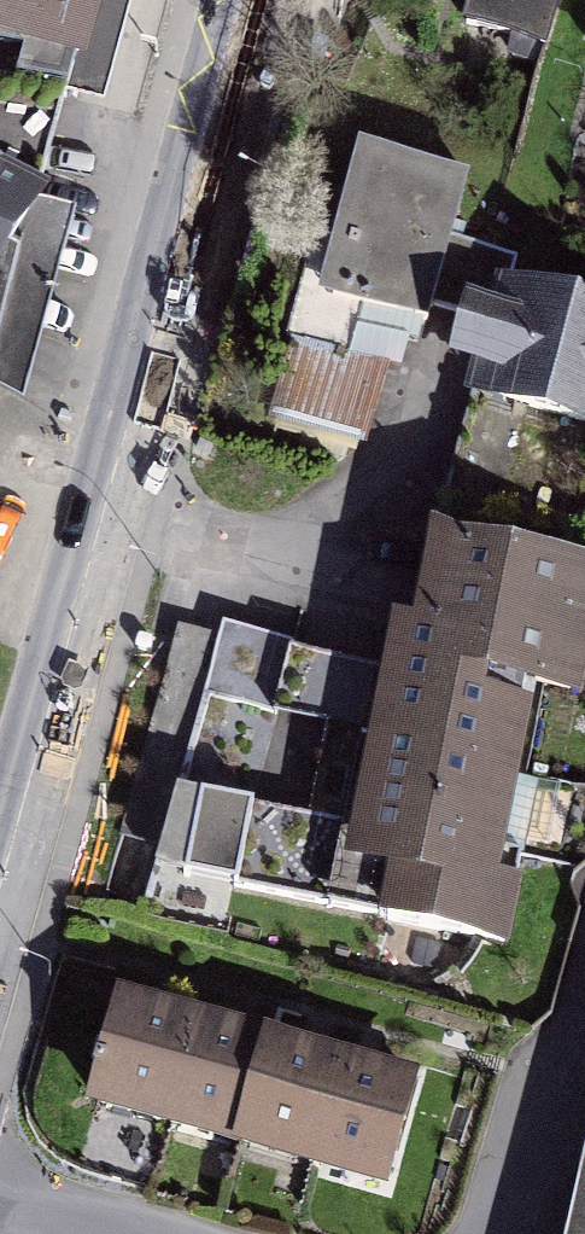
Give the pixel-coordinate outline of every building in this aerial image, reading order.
[(42,34),(29,88),(116,109),(142,0),(0,0),(0,24),(42,34)] [(462,24),(548,46),(560,0),(468,0),(462,24)] [(36,400),(83,220),(116,109),(29,88),(0,80),(0,378),(36,400)] [(321,137),(244,425),(380,462),(415,330),(477,347),(463,396),(584,429),(584,315),(516,296),(524,269),(461,252),(480,180),(321,137)] [(442,518),(418,618),(405,614),(391,671),(224,631),(167,868),(385,921),(513,952),(531,880),(505,873),(550,692),(584,701),(584,553),(442,518)] [(430,1073),(123,991),(91,1109),(399,1191),(430,1073)]
